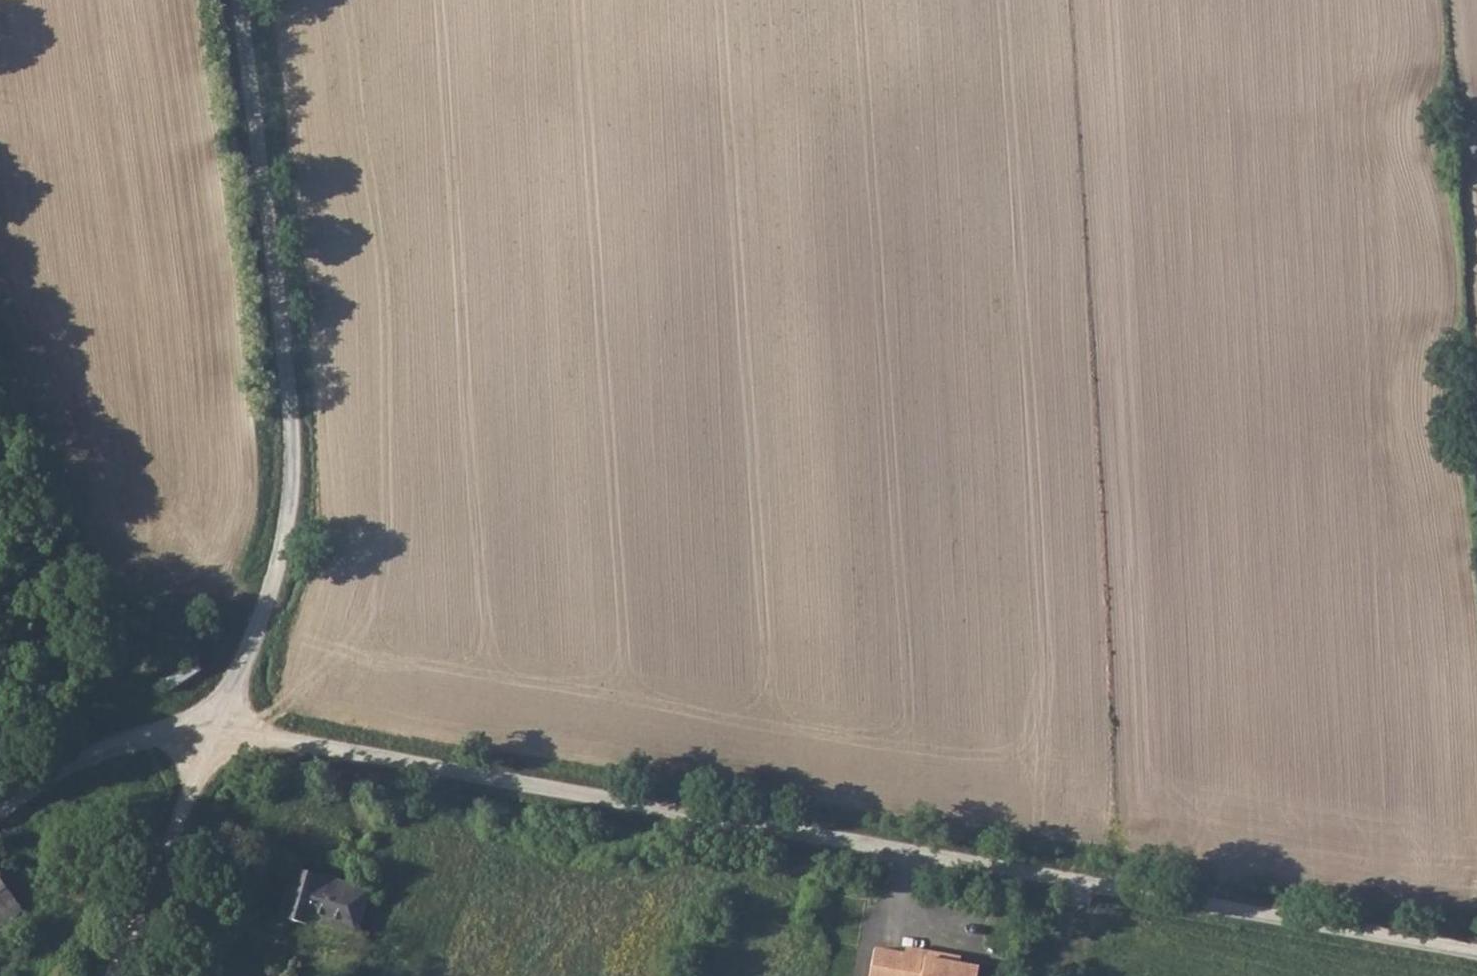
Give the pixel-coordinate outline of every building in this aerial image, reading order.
[(296,867),(282,913),(307,921),(308,916),(357,932),(368,889),(296,867)] [(20,917),(0,884),(0,929),(20,917)] [(874,945),(869,975),(975,975),(978,963),(874,945)]
